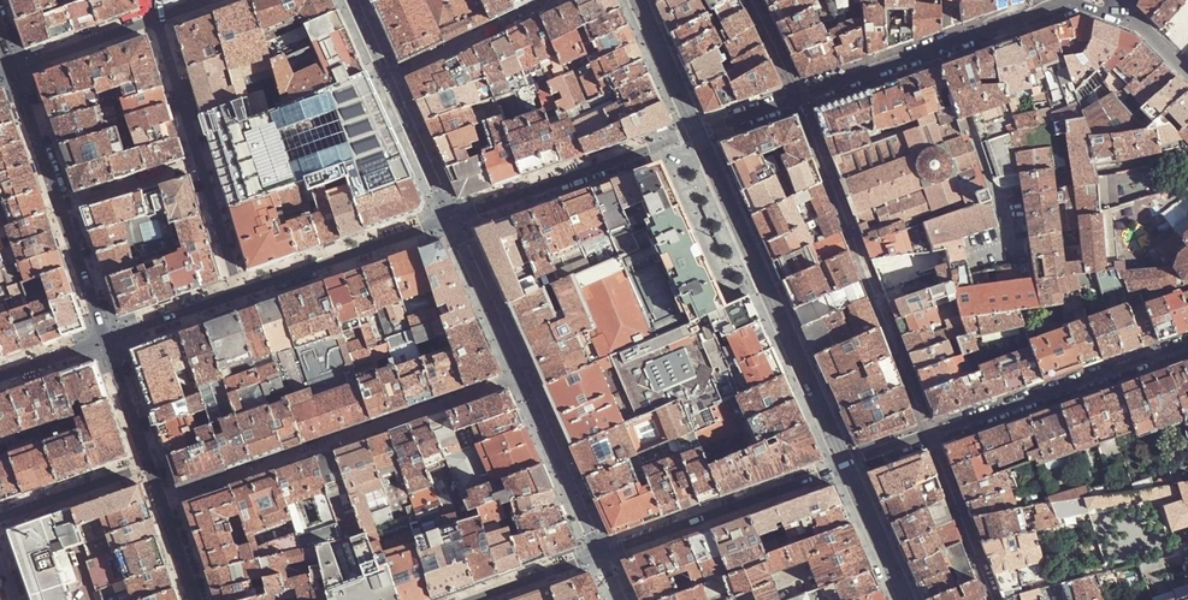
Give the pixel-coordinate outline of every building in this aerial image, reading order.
[(10,1),(14,14),(17,21),(42,12),(66,4),(75,0),(13,0),(10,1)] [(91,0),(88,0),(67,7),(75,33),(88,28),(99,24),(91,0)] [(136,0),(91,0),(99,24),(121,16),(139,10),(136,0)] [(214,13),(222,44),(225,54),(229,69),(270,55),(265,39),(253,0),(252,0),(233,7),(214,13)] [(265,39),(276,35),(273,28),(300,17),(304,24),(338,11),(333,0),(253,0),(265,39)] [(444,43),(425,0),(380,0),(373,3),(383,24),(401,63),(414,57),(444,43)] [(491,20),(482,0),(425,0),(444,43),(459,36),(491,20)] [(515,9),(511,0),(482,0),(491,20),(506,14),(515,9)] [(515,9),(532,1),(534,0),(511,0),(515,9)] [(540,16),(557,55),(562,65),(566,64),(578,58),(587,55),(583,46),(575,30),(584,26),(585,25),(574,0),(573,0),(556,8),(540,16)] [(585,25),(620,8),(617,2),(616,0),(574,0),(585,25)] [(705,15),(711,11),(704,0),(693,0),(687,3),(685,0),(663,0),(658,3),(666,20),(671,33),(705,15)] [(711,11),(713,10),(731,0),(704,0),(711,11)] [(713,10),(721,24),(744,11),(739,0),(731,0),(713,10)] [(776,24),(817,5),(818,4),(816,0),(785,0),(769,8),(774,19),(776,24)] [(818,4),(817,5),(825,23),(835,19),(827,0),(818,4)] [(827,0),(835,19),(843,36),(866,28),(865,18),(864,19),(862,0),(827,0)] [(887,49),(885,19),(885,10),(884,0),(862,0),(864,19),(865,18),(866,28),(868,56),(877,53),(887,49)] [(913,40),(913,4),(913,3),(914,0),(884,0),(885,10),(906,10),(906,19),(885,19),(887,49),(901,44),(913,40)] [(941,31),(940,10),(940,0),(934,0),(933,7),(926,5),(913,3),(913,4),(913,40),(925,36),(941,31)] [(953,2),(946,0),(940,0),(940,10),(951,10),(953,2)] [(977,1),(960,3),(960,4),(961,10),(962,23),(980,17),(996,12),(994,0),(977,0),(977,1)] [(996,12),(1011,7),(1023,3),(1023,0),(994,0),(996,12)] [(1150,20),(1168,0),(1140,0),(1137,7),(1150,20)] [(1181,1),(1180,0),(1168,0),(1150,20),(1156,27),(1160,31),(1180,9),(1187,0),(1182,0),(1181,1)] [(67,7),(66,4),(42,12),(43,15),(67,7)] [(784,40),(825,23),(817,5),(776,24),(781,34),(784,40)] [(75,33),(67,7),(43,15),(52,41),(65,36),(75,33)] [(584,26),(575,30),(583,46),(591,42),(595,41),(628,25),(623,15),(620,8),(585,25),(584,26)] [(711,11),(705,15),(712,29),(713,29),(717,26),(721,24),(713,10),(711,11)] [(885,10),(885,19),(906,19),(906,10),(885,10)] [(962,23),(961,10),(951,10),(940,10),(941,31),(951,27),(962,23)] [(342,20),(338,11),(304,24),(276,35),(265,39),(270,55),(271,59),(285,53),(313,42),(346,29),(342,20)] [(726,42),(753,26),(748,16),(744,11),(721,24),(724,30),(720,32),(722,35),(726,42)] [(42,12),(17,21),(22,35),(27,50),(39,45),(52,41),(43,15),(42,12)] [(222,44),(214,13),(205,17),(189,23),(175,28),(182,51),(187,69),(217,57),(215,47),(222,44)] [(676,45),(678,49),(712,29),(705,15),(671,33),(676,45)] [(531,20),(523,24),(539,63),(557,55),(540,16),(531,20)] [(304,24),(300,17),(273,28),(276,35),(304,24)] [(1080,18),(1069,21),(1072,36),(1073,40),(1057,42),(1062,55),(1079,52),(1084,51),(1090,40),(1093,22),(1084,19),(1080,18)] [(835,19),(825,23),(833,40),(839,38),(843,36),(835,19)] [(1059,25),(1051,28),(1057,42),(1073,40),(1072,36),(1069,21),(1059,25)] [(1080,56),(1096,71),(1102,65),(1107,60),(1111,53),(1116,43),(1118,32),(1115,31),(1104,27),(1093,22),(1090,40),(1084,51),(1082,55),(1080,56)] [(788,50),(791,56),(832,41),(833,40),(825,23),(784,40),(788,50)] [(512,29),(506,31),(523,70),(525,76),(542,69),(539,63),(523,24),(512,29)] [(630,31),(628,25),(595,41),(599,51),(602,57),(635,42),(630,31)] [(757,34),(753,26),(726,42),(723,44),(732,61),(762,45),(757,34)] [(856,60),(868,56),(866,28),(843,36),(839,38),(841,44),(834,46),(842,65),(856,60)] [(1031,35),(1040,67),(1052,63),(1063,59),(1062,55),(1057,42),(1051,28),(1039,32),(1038,32),(1031,35)] [(328,73),(299,85),(285,53),(271,59),(285,106),(290,104),(366,73),(356,51),(346,29),(313,42),(328,73)] [(722,35),(717,38),(713,29),(712,29),(678,49),(683,61),(686,66),(717,48),(721,45),(722,45),(723,44),(726,42),(722,35)] [(497,36),(490,39),(506,78),(510,77),(514,74),(518,73),(523,70),(506,31),(497,36)] [(1111,73),(1115,69),(1117,67),(1140,44),(1135,39),(1124,34),(1118,32),(1116,43),(1111,53),(1107,60),(1102,65),(1110,72),(1111,73)] [(1024,37),(1020,39),(1026,71),(1040,67),(1031,35),(1024,37)] [(155,64),(147,38),(107,51),(115,89),(121,88),(125,100),(162,89),(155,64)] [(480,44),(474,47),(487,78),(490,86),(506,78),(490,39),(480,44)] [(997,47),(992,48),(998,79),(1000,86),(1004,86),(1007,95),(1030,89),(1029,83),(1026,71),(1020,39),(997,47)] [(591,42),(583,46),(587,55),(588,57),(599,51),(595,41),(591,42)] [(829,69),(842,65),(834,46),(832,41),(791,56),(794,63),(802,79),(806,77),(829,69)] [(328,73),(313,42),(285,53),(299,85),(328,73)] [(638,48),(635,42),(602,57),(590,63),(598,80),(608,75),(643,59),(638,48)] [(1140,44),(1117,67),(1119,69),(1132,83),(1135,81),(1139,86),(1161,65),(1150,53),(1140,44)] [(731,62),(734,69),(725,74),(725,75),(730,84),(770,61),(765,51),(762,45),(732,61),(731,62)] [(457,55),(444,61),(450,73),(462,68),(469,84),(473,82),(487,78),(474,47),(457,55)] [(726,54),(721,57),(717,48),(686,66),(691,78),(696,89),(725,75),(725,74),(722,67),(723,67),(730,62),(726,54)] [(987,50),(974,55),(980,80),(984,80),(987,80),(998,79),(992,48),(987,50)] [(115,89),(107,51),(99,55),(90,58),(96,89),(97,89),(98,94),(115,89)] [(602,57),(599,51),(588,57),(590,63),(602,57)] [(217,57),(187,69),(195,96),(201,116),(238,101),(234,89),(227,91),(222,71),(229,69),(225,54),(217,57)] [(271,59),(270,55),(229,69),(234,89),(238,101),(244,99),(251,119),(285,106),(271,59)] [(557,55),(539,63),(542,69),(546,78),(548,83),(565,75),(562,65),(557,55)] [(588,57),(587,55),(578,58),(582,67),(590,63),(588,57)] [(948,64),(942,66),(942,80),(945,80),(950,95),(949,95),(953,105),(954,105),(959,120),(962,119),(966,118),(972,116),(981,112),(986,111),(990,109),(1002,105),(1009,102),(1007,95),(1004,86),(1000,86),(994,86),(981,87),(980,83),(980,80),(974,55),(968,57),(952,62),(948,64)] [(1096,71),(1080,56),(1063,59),(1075,91),(1096,71)] [(96,89),(90,58),(78,62),(68,65),(76,94),(83,93),(96,89)] [(643,59),(608,75),(612,83),(615,89),(649,73),(646,65),(643,59)] [(1063,59),(1052,63),(1068,106),(1079,102),(1075,91),(1063,59)] [(430,68),(407,79),(413,93),(417,102),(469,84),(462,68),(450,73),(444,61),(430,68)] [(772,66),(770,61),(730,84),(737,101),(753,95),(781,86),(779,82),(772,66)] [(734,69),(731,62),(730,62),(723,67),(722,67),(725,74),(734,69)] [(582,67),(578,69),(586,88),(588,93),(591,100),(604,94),(601,87),(598,80),(590,63),(582,67)] [(1052,63),(1040,67),(1044,80),(1046,89),(1052,112),(1068,106),(1052,63)] [(566,64),(562,65),(565,75),(570,73),(566,64)] [(76,94),(68,65),(36,77),(42,94),(45,103),(76,94)] [(1079,102),(1082,112),(1113,95),(1105,83),(1110,72),(1102,65),(1096,71),(1075,91),(1079,102)] [(1126,88),(1126,89),(1142,107),(1153,97),(1154,98),(1175,79),(1168,72),(1161,65),(1139,86),(1135,81),(1132,83),(1129,86),(1126,88)] [(926,71),(915,75),(928,114),(934,112),(934,113),(939,111),(945,109),(941,97),(948,96),(949,95),(950,95),(945,80),(942,80),(942,66),(926,71)] [(1040,67),(1026,71),(1029,83),(1044,80),(1040,67)] [(234,89),(229,69),(222,71),(227,91),(234,89)] [(542,69),(525,76),(529,86),(534,84),(534,83),(546,78),(542,69)] [(1117,71),(1115,69),(1111,73),(1117,79),(1121,76),(1117,71)] [(1121,93),(1126,88),(1122,84),(1117,79),(1111,73),(1110,72),(1105,83),(1113,95),(1120,103),(1120,102),(1125,98),(1121,93)] [(372,86),(366,73),(290,104),(293,119),(289,120),(294,143),(381,107),(372,86)] [(511,81),(508,82),(512,92),(517,90),(519,89),(529,86),(525,76),(521,78),(518,73),(514,74),(510,77),(511,81)] [(651,77),(649,73),(615,89),(614,89),(620,103),(621,105),(656,88),(651,77)] [(598,80),(601,87),(612,83),(608,75),(598,80)] [(706,112),(737,101),(730,84),(725,75),(696,89),(700,97),(706,112)] [(904,79),(898,81),(912,120),(916,118),(917,119),(928,115),(928,114),(915,75),(904,79)] [(487,78),(473,82),(480,103),(481,103),(481,102),(495,98),(490,86),(487,78)] [(506,78),(490,86),(495,98),(512,92),(508,82),(506,78)] [(537,93),(550,88),(548,83),(546,78),(534,83),(534,84),(537,93)] [(1165,112),(1187,92),(1181,85),(1175,79),(1154,98),(1153,97),(1142,107),(1143,108),(1140,110),(1152,124),(1154,122),(1160,117),(1165,112)] [(1044,80),(1029,83),(1030,89),(1031,93),(1046,89),(1044,80)] [(883,86),(870,91),(873,121),(873,130),(880,129),(880,130),(895,127),(907,123),(912,121),(912,120),(898,81),(883,86)] [(422,113),(426,121),(470,107),(480,103),(473,82),(469,84),(417,102),(422,113)] [(612,83),(601,87),(604,94),(614,89),(615,89),(612,83)] [(512,92),(495,98),(497,107),(486,111),(489,121),(501,117),(522,176),(542,169),(561,162),(549,127),(544,112),(544,111),(538,96),(537,93),(534,84),(529,86),(519,89),(517,90),(512,92)] [(3,88),(0,90),(0,127),(14,122),(8,105),(3,88)] [(125,100),(121,88),(115,89),(118,102),(120,101),(125,100)] [(550,88),(537,93),(538,96),(544,111),(544,112),(554,108),(558,107),(556,103),(553,95),(550,88)] [(656,88),(621,105),(626,118),(662,102),(658,94),(656,88)] [(96,89),(83,93),(88,110),(99,107),(98,94),(97,89),(96,89)] [(115,89),(98,94),(99,107),(100,107),(116,102),(118,102),(115,89)] [(164,95),(162,89),(125,100),(120,101),(126,118),(155,107),(167,106),(164,95)] [(585,102),(567,111),(570,120),(572,125),(604,111),(620,103),(614,89),(604,94),(591,100),(585,102)] [(1030,89),(1007,95),(1009,102),(1012,112),(1017,111),(1034,106),(1031,93),(1030,89)] [(1046,89),(1031,93),(1034,106),(1035,113),(1038,127),(1046,125),(1055,124),(1052,112),(1046,89)] [(1120,102),(1133,116),(1140,110),(1143,108),(1142,107),(1126,89),(1121,93),(1125,98),(1120,102)] [(819,124),(825,138),(857,133),(856,129),(856,126),(866,123),(873,121),(870,91),(850,98),(814,110),(819,124)] [(1175,122),(1182,129),(1187,124),(1187,92),(1165,112),(1167,114),(1175,122)] [(88,110),(83,93),(76,94),(45,103),(49,115),(51,121),(88,110)] [(1084,118),(1089,137),(1111,134),(1133,131),(1145,130),(1133,116),(1120,102),(1120,103),(1113,95),(1082,112),(1084,118)] [(941,97),(945,109),(952,107),(951,106),(948,96),(941,97)] [(497,107),(495,98),(481,102),(481,103),(484,111),(485,111),(486,111),(497,107)] [(390,127),(381,107),(294,143),(289,120),(293,119),(290,104),(285,106),(251,119),(244,99),(238,101),(201,116),(219,174),(229,208),(276,192),(304,182),(306,192),(313,190),(325,186),(348,178),(403,156),(400,148),(390,127)] [(126,118),(120,101),(118,102),(116,102),(122,119),(126,118)] [(117,129),(124,127),(122,119),(116,102),(100,107),(99,107),(88,110),(51,121),(56,136),(60,146),(106,132),(117,129)] [(667,113),(662,102),(626,118),(619,121),(628,139),(641,135),(672,124),(667,113)] [(981,112),(972,116),(982,143),(1013,132),(1019,130),(1015,118),(1014,116),(1012,112),(1009,102),(1002,105),(1006,115),(999,118),(985,123),(982,114),(981,112)] [(1082,112),(1079,102),(1068,106),(1052,112),(1055,124),(1084,118),(1082,112)] [(480,103),(470,107),(474,115),(484,111),(481,103),(480,103)] [(604,111),(611,125),(619,121),(626,118),(621,105),(620,103),(604,111)] [(945,109),(939,111),(944,125),(955,121),(959,120),(954,105),(953,105),(951,106),(952,107),(945,109)] [(1002,105),(990,109),(991,111),(996,109),(999,118),(1006,115),(1002,105)] [(169,112),(167,106),(126,118),(132,134),(172,122),(169,112)] [(1034,106),(1017,111),(1018,115),(1014,116),(1015,118),(1035,113),(1034,106)] [(431,132),(435,139),(473,126),(478,125),(474,115),(470,107),(426,121),(431,132)] [(558,107),(554,108),(558,119),(559,119),(560,121),(562,123),(570,120),(567,111),(561,114),(558,107)] [(987,113),(982,114),(985,123),(999,118),(996,109),(991,111),(987,113)] [(1152,124),(1140,110),(1133,116),(1145,130),(1152,124)] [(485,111),(484,111),(474,115),(478,125),(483,123),(489,121),(486,111),(485,111)] [(579,140),(611,125),(604,111),(572,125),(579,140)] [(940,127),(944,125),(939,111),(934,113),(937,121),(939,127),(940,127)] [(928,115),(917,119),(920,127),(937,121),(934,113),(934,112),(928,114),(928,115)] [(1035,113),(1015,118),(1019,130),(1038,127),(1035,113)] [(1167,114),(1162,118),(1170,127),(1175,122),(1167,114)] [(501,117),(489,121),(483,123),(478,125),(473,126),(480,146),(494,185),(510,180),(522,176),(501,117)] [(724,154),(729,165),(758,152),(760,155),(777,149),(778,150),(784,148),(787,156),(784,157),(783,154),(780,155),(787,170),(812,159),(807,145),(796,117),(760,129),(719,143),(724,154)] [(1182,146),(1186,150),(1187,153),(1187,124),(1182,129),(1177,134),(1170,127),(1162,118),(1160,117),(1154,122),(1160,151),(1168,150),(1175,148),(1182,146)] [(132,134),(126,118),(122,119),(124,127),(127,136),(132,134)] [(912,121),(907,123),(907,125),(909,131),(920,127),(917,119),(916,118),(912,120),(912,121)] [(1084,118),(1055,124),(1056,135),(1067,133),(1067,136),(1072,172),(1073,179),(1073,182),(1073,183),(1082,181),(1097,178),(1096,173),(1095,166),(1094,167),(1089,137),(1084,118)] [(960,132),(966,130),(962,119),(959,120),(955,121),(959,133),(960,132)] [(573,158),(585,154),(579,140),(572,125),(570,120),(562,123),(549,127),(561,162),(573,158)] [(628,139),(619,121),(611,125),(579,140),(585,154),(598,150),(628,139)] [(908,220),(932,211),(933,211),(964,199),(965,199),(957,176),(973,170),(971,163),(976,161),(970,143),(965,145),(962,137),(946,143),(940,127),(939,127),(937,121),(920,127),(909,131),(905,133),(883,140),(870,144),(832,157),(841,182),(849,201),(854,214),(862,237),(902,222),(908,220)] [(944,125),(940,127),(946,143),(962,137),(960,132),(959,133),(955,121),(944,125)] [(14,122),(0,127),(0,149),(21,142),(17,130),(14,122)] [(174,127),(172,122),(132,134),(138,150),(140,149),(177,138),(174,127)] [(1145,130),(1133,131),(1139,156),(1145,155),(1160,151),(1154,122),(1152,124),(1145,130)] [(1182,129),(1175,122),(1170,127),(1177,134),(1182,129)] [(1055,124),(1046,125),(1048,137),(1056,135),(1055,124)] [(909,131),(907,125),(881,134),(883,140),(905,133),(909,131)] [(1013,132),(1016,153),(1049,148),(1048,137),(1046,125),(1038,127),(1019,130),(1013,132)] [(473,126),(435,139),(443,157),(447,167),(470,160),(466,151),(472,148),(480,146),(473,126)] [(124,127),(117,129),(124,154),(132,151),(127,136),(124,127)] [(124,154),(117,129),(106,132),(60,146),(65,162),(68,170),(110,158),(124,154)] [(867,131),(865,131),(870,144),(883,140),(881,134),(880,130),(880,129),(873,130),(867,131)] [(962,137),(965,145),(970,143),(966,130),(960,132),(962,137)] [(857,133),(825,138),(829,149),(832,157),(870,144),(865,131),(862,132),(857,133)] [(1133,131),(1111,134),(1117,161),(1128,159),(1139,156),(1133,131)] [(1013,132),(982,143),(994,178),(1019,174),(1016,153),(1013,132)] [(138,150),(132,134),(127,136),(132,151),(138,150)] [(1089,137),(1094,167),(1095,166),(1100,165),(1113,162),(1117,161),(1111,134),(1089,137)] [(1056,135),(1048,137),(1049,148),(1057,147),(1056,138),(1056,135)] [(140,149),(146,170),(183,159),(180,147),(177,138),(140,149)] [(21,142),(0,149),(0,175),(29,165),(24,152),(21,142)] [(494,185),(480,146),(472,148),(466,151),(470,160),(447,167),(452,179),(461,197),(475,192),(494,185)] [(1175,148),(1176,154),(1177,159),(1187,157),(1187,156),(1187,153),(1186,150),(1182,146),(1175,148)] [(1049,148),(1052,170),(1059,168),(1058,157),(1059,157),(1058,153),(1057,147),(1049,148)] [(1049,148),(1016,153),(1019,174),(1052,170),(1049,148)] [(146,170),(140,149),(138,150),(132,151),(124,154),(110,158),(115,179),(132,174),(146,170)] [(758,152),(729,165),(733,174),(736,182),(741,192),(775,176),(782,173),(787,170),(780,155),(778,150),(777,149),(760,155),(758,152)] [(403,156),(348,178),(365,231),(421,211),(425,204),(419,190),(407,165),(403,156)] [(115,179),(110,158),(68,170),(72,183),(75,192),(115,179)] [(787,170),(782,173),(789,192),(792,197),(807,190),(821,183),(815,167),(812,159),(787,170)] [(971,163),(973,170),(981,191),(986,189),(976,161),(971,163)] [(3,202),(37,189),(32,174),(29,165),(0,175),(0,203),(3,202)] [(647,169),(633,173),(644,201),(623,210),(630,227),(644,221),(678,206),(666,180),(659,165),(647,169)] [(1140,167),(1150,197),(1157,195),(1147,166),(1140,167)] [(1059,168),(1052,170),(1053,176),(1055,176),(1060,174),(1059,168)] [(973,170),(957,176),(965,199),(974,196),(974,193),(981,191),(973,170)] [(1022,191),(1023,195),(1054,188),(1053,183),(1053,176),(1052,170),(1019,174),(1021,183),(1022,191)] [(620,178),(611,181),(623,210),(644,201),(633,173),(620,178)] [(782,173),(775,176),(784,195),(789,192),(782,173)] [(1019,174),(994,178),(994,179),(997,183),(1001,186),(1006,187),(1021,183),(1019,174)] [(195,200),(188,176),(158,185),(166,209),(170,224),(176,223),(200,215),(195,200)] [(775,176),(741,192),(748,208),(752,216),(786,200),(784,195),(775,176)] [(332,210),(342,239),(356,234),(365,231),(348,178),(325,186),(332,210)] [(1071,187),(1064,189),(1066,204),(1066,210),(1067,219),(1078,218),(1100,215),(1100,211),(1100,207),(1097,178),(1082,181),(1073,183),(1074,186),(1071,187)] [(598,186),(591,188),(608,232),(611,238),(631,230),(630,227),(623,210),(611,181),(598,186)] [(304,182),(276,192),(287,224),(288,226),(297,254),(310,250),(320,246),(311,217),(310,216),(311,215),(308,200),(306,192),(304,182)] [(821,183),(807,190),(811,200),(819,217),(832,211),(825,193),(821,183)] [(166,209),(158,185),(148,188),(139,191),(146,215),(166,209)] [(332,210),(325,186),(313,190),(320,214),(332,210)] [(575,194),(561,199),(579,244),(608,232),(591,188),(575,194)] [(1023,195),(1026,216),(1057,211),(1056,205),(1054,191),(1054,188),(1023,195)] [(41,199),(37,189),(3,202),(11,225),(45,213),(41,199)] [(991,202),(986,189),(981,191),(974,193),(974,196),(977,203),(978,206),(991,202)] [(1054,191),(1056,205),(1066,204),(1064,189),(1058,190),(1054,191)] [(320,214),(313,190),(306,192),(308,200),(311,215),(310,216),(311,217),(320,214)] [(786,200),(752,216),(759,232),(764,243),(803,225),(795,208),(811,200),(807,190),(792,197),(786,200)] [(146,215),(139,191),(109,200),(81,209),(89,232),(122,222),(126,221),(146,215)] [(287,224),(276,192),(229,208),(233,221),(238,238),(248,271),(274,263),(297,254),(288,226),(287,224)] [(974,196),(965,199),(964,199),(967,207),(977,203),(974,196)] [(544,205),(531,209),(551,259),(556,257),(560,256),(581,247),(579,244),(561,199),(544,205)] [(964,199),(933,211),(935,218),(967,207),(964,199)] [(811,200),(795,208),(803,225),(817,218),(819,217),(811,200)] [(3,202),(0,203),(0,217),(4,227),(6,226),(11,225),(3,202)] [(978,206),(977,203),(967,207),(935,218),(924,223),(924,224),(931,248),(960,238),(960,239),(999,225),(991,202),(978,206)] [(1067,219),(1066,210),(1066,204),(1056,205),(1057,211),(1060,232),(1069,231),(1069,230),(1067,219)] [(694,241),(678,206),(644,221),(645,224),(647,227),(690,322),(706,316),(724,308),(709,274),(694,241)] [(1115,264),(1115,263),(1110,213),(1110,208),(1108,209),(1100,211),(1100,215),(1105,265),(1115,264)] [(122,222),(89,232),(98,258),(105,278),(132,269),(138,268),(144,265),(155,262),(164,259),(179,254),(179,253),(177,247),(176,246),(170,224),(166,209),(146,215),(126,221),(122,222)] [(521,213),(512,216),(528,256),(532,266),(537,278),(555,271),(551,259),(531,209),(521,213)] [(342,239),(332,210),(320,214),(311,217),(320,246),(334,242),(342,239)] [(803,225),(764,243),(769,255),(772,262),(840,231),(832,211),(819,217),(817,218),(803,225)] [(932,211),(908,220),(911,228),(924,224),(924,223),(935,218),(933,211),(932,211)] [(1057,211),(1026,216),(1026,218),(1029,237),(1060,232),(1057,211)] [(47,219),(45,213),(11,225),(6,226),(9,234),(12,244),(51,231),(47,219)] [(210,250),(200,215),(176,223),(170,224),(177,247),(183,245),(186,244),(189,250),(201,288),(220,281),(210,250)] [(1078,218),(1079,229),(1082,246),(1083,258),(1085,273),(1095,272),(1098,284),(1099,285),(1101,292),(1116,288),(1122,287),(1124,288),(1127,290),(1127,292),(1173,288),(1173,282),(1172,269),(1172,268),(1161,269),(1141,271),(1124,273),(1122,263),(1115,263),(1115,264),(1105,265),(1100,215),(1078,218)] [(501,220),(494,222),(510,263),(528,256),(512,216),(501,220)] [(1177,233),(1187,224),(1187,217),(1173,229),(1177,233)] [(1078,218),(1067,219),(1069,230),(1079,229),(1078,218)] [(902,222),(905,231),(911,228),(908,220),(902,222)] [(644,221),(630,227),(631,230),(645,224),(644,221)] [(474,229),(485,253),(496,277),(507,303),(524,296),(514,273),(510,263),(494,222),(485,225),(474,229)] [(902,222),(862,237),(865,245),(905,231),(902,222)] [(645,224),(631,230),(632,233),(647,227),(645,224)] [(911,228),(905,231),(912,254),(916,253),(932,251),(931,248),(924,224),(911,228)] [(1182,240),(1182,236),(1187,231),(1187,224),(1177,233),(1182,240)] [(6,226),(4,227),(0,229),(0,237),(9,234),(6,226)] [(654,338),(690,322),(647,227),(632,233),(638,248),(618,256),(652,339),(654,338)] [(1069,231),(1060,232),(1062,248),(1082,246),(1079,229),(1069,230),(1069,231)] [(631,230),(611,238),(618,255),(618,256),(638,248),(632,233),(631,230)] [(51,231),(12,244),(9,245),(3,247),(0,248),(0,265),(1,268),(18,263),(58,249),(54,239),(51,231)] [(840,231),(772,262),(777,272),(781,281),(817,265),(821,263),(848,251),(843,239),(840,231)] [(905,231),(865,245),(869,253),(871,259),(912,254),(905,231)] [(1172,269),(1182,282),(1187,282),(1187,231),(1182,236),(1182,240),(1181,242),(1186,249),(1178,255),(1172,269)] [(608,232),(579,244),(581,247),(585,259),(589,268),(618,255),(611,238),(608,232)] [(1060,232),(1029,237),(1032,253),(1033,259),(1037,278),(1042,307),(1061,304),(1062,304),(1059,293),(1079,288),(1076,274),(1085,273),(1083,258),(1063,261),(1062,248),(1060,232)] [(1172,269),(1178,255),(1186,249),(1181,242),(1182,240),(1177,233),(1156,249),(1172,268),(1172,269)] [(931,248),(932,251),(933,251),(945,250),(948,263),(951,274),(953,280),(961,317),(1018,310),(1042,307),(1037,278),(973,287),(969,275),(963,249),(960,239),(960,238),(931,248)] [(459,280),(442,242),(419,249),(433,291),(439,308),(443,320),(446,330),(477,319),(459,280)] [(177,247),(179,253),(189,250),(186,244),(183,245),(177,247)] [(581,247),(560,256),(564,267),(585,259),(581,247)] [(60,257),(58,249),(18,263),(25,281),(42,275),(64,268),(60,257)] [(433,291),(419,249),(403,255),(388,260),(402,301),(433,291)] [(1161,266),(1161,269),(1172,268),(1156,249),(1144,254),(1146,268),(1161,266)] [(191,291),(201,288),(189,250),(179,253),(179,254),(164,259),(176,296),(191,291)] [(848,251),(821,263),(834,291),(859,280),(852,261),(848,251)] [(590,339),(600,361),(610,357),(652,339),(618,256),(618,255),(589,268),(589,269),(572,276),(595,329),(598,336),(590,339)] [(528,256),(510,263),(514,273),(532,266),(528,256)] [(556,257),(551,259),(555,271),(561,268),(556,257)] [(176,296),(164,259),(155,262),(157,267),(146,271),(157,303),(168,299),(176,296)] [(589,268),(585,259),(564,267),(561,268),(555,271),(560,281),(572,276),(589,269),(589,268)] [(1001,267),(969,275),(973,287),(1037,278),(1033,259),(1001,267)] [(402,301),(388,260),(374,265),(362,269),(376,310),(402,301)] [(144,265),(146,271),(157,267),(155,262),(144,265)] [(18,263),(1,268),(5,279),(8,287),(21,282),(25,281),(18,263)] [(821,263),(817,265),(829,293),(834,291),(821,263)] [(139,309),(157,303),(146,271),(144,265),(138,268),(140,274),(134,276),(132,269),(105,278),(113,301),(118,316),(139,309)] [(817,265),(781,281),(789,299),(793,309),(829,293),(817,265)] [(524,296),(541,289),(537,278),(532,266),(514,273),(524,296)] [(68,279),(64,268),(42,275),(50,299),(51,301),(73,294),(68,279)] [(376,310),(362,269),(352,272),(344,275),(358,319),(377,313),(376,310)] [(1172,269),(1173,282),(1182,282),(1172,269)] [(555,271),(537,278),(541,289),(544,288),(550,285),(560,281),(555,271)] [(1076,274),(1079,288),(1098,284),(1095,272),(1085,273),(1076,274)] [(50,299),(42,275),(25,281),(21,282),(29,306),(50,299)] [(358,319),(344,275),(332,280),(325,282),(349,354),(368,348),(358,319)] [(521,333),(534,363),(583,343),(579,336),(595,329),(572,276),(560,281),(550,285),(561,311),(555,313),(544,288),(541,289),(524,296),(507,303),(521,333)] [(4,300),(11,298),(8,287),(5,279),(0,281),(0,302),(4,300)] [(829,293),(793,309),(797,317),(802,327),(838,311),(848,306),(866,298),(863,290),(859,280),(834,291),(829,293)] [(947,296),(949,302),(950,301),(951,304),(956,317),(959,316),(960,318),(961,317),(953,280),(941,284),(928,289),(927,289),(931,302),(947,296)] [(21,282),(8,287),(11,298),(4,300),(9,313),(29,306),(21,282)] [(300,291),(279,298),(310,389),(313,398),(359,383),(349,354),(325,282),(300,291)] [(550,285),(544,288),(555,313),(561,311),(550,285)] [(1101,292),(1099,285),(1095,287),(1101,306),(1105,304),(1101,292)] [(1107,311),(1127,304),(1125,296),(1126,296),(1122,287),(1116,288),(1101,292),(1105,304),(1107,311)] [(927,289),(889,303),(893,313),(895,319),(933,307),(931,302),(927,289)] [(439,308),(433,291),(402,301),(408,317),(439,308)] [(1141,294),(1144,304),(1163,298),(1161,292),(1141,294)] [(1163,298),(1175,335),(1186,331),(1187,330),(1187,316),(1181,296),(1180,292),(1163,298)] [(78,308),(73,294),(51,301),(63,336),(72,333),(85,328),(78,308)] [(1130,310),(1136,307),(1132,295),(1126,296),(1125,296),(1127,304),(1130,310)] [(931,302),(933,307),(946,303),(949,302),(947,296),(931,302)] [(310,389),(279,298),(266,303),(256,306),(280,378),(286,397),(310,389)] [(748,298),(724,308),(706,316),(714,333),(721,330),(724,338),(727,336),(760,322),(754,309),(749,298),(748,298)] [(848,306),(850,313),(845,315),(850,324),(854,322),(855,325),(846,329),(842,321),(845,320),(843,316),(841,317),(838,311),(802,327),(807,339),(814,356),(878,328),(872,312),(866,298),(848,306)] [(1175,335),(1163,298),(1144,304),(1157,341),(1168,337),(1175,335)] [(51,301),(50,299),(29,306),(42,343),(56,338),(63,336),(51,301)] [(1062,304),(1061,304),(1063,313),(1084,307),(1082,299),(1077,300),(1062,304)] [(0,302),(0,316),(9,313),(4,300),(0,302)] [(402,301),(376,310),(377,313),(386,338),(412,330),(408,317),(402,301)] [(933,307),(935,313),(938,312),(937,308),(947,305),(946,303),(933,307)] [(938,312),(935,313),(939,323),(945,321),(956,317),(951,304),(947,305),(937,308),(938,312)] [(1127,304),(1107,311),(1123,353),(1135,349),(1143,346),(1130,310),(1127,304)] [(1136,307),(1130,310),(1143,346),(1151,343),(1157,341),(1144,304),(1136,307)] [(29,306),(9,313),(22,350),(35,346),(42,343),(29,306)] [(280,378),(256,306),(244,310),(237,313),(261,383),(261,384),(280,378)] [(933,307),(895,319),(900,331),(902,335),(939,323),(935,313),(933,307)] [(1042,307),(1018,310),(1020,318),(1044,312),(1042,307)] [(443,320),(439,308),(408,317),(412,330),(443,320)] [(961,317),(960,318),(965,335),(956,338),(962,355),(973,352),(977,351),(972,338),(981,336),(1018,328),(1024,327),(1020,318),(1018,310),(961,317)] [(1107,311),(1086,318),(1102,360),(1115,356),(1123,353),(1107,311)] [(9,313),(0,316),(0,352),(2,357),(15,353),(22,350),(9,313)] [(220,318),(205,323),(229,394),(237,391),(261,383),(237,313),(220,318)] [(377,313),(358,319),(368,348),(369,350),(387,344),(386,338),(377,313)] [(690,322),(654,338),(665,364),(718,342),(717,341),(714,333),(706,316),(690,322)] [(956,317),(945,321),(952,339),(956,338),(965,335),(960,318),(959,316),(956,317)] [(1086,318),(1066,325),(1067,328),(1082,367),(1094,363),(1102,360),(1086,318)] [(418,347),(428,343),(431,355),(422,358),(435,398),(451,392),(501,375),(489,348),(477,319),(446,330),(443,320),(412,330),(418,347)] [(945,321),(939,323),(902,335),(906,347),(908,354),(948,341),(952,339),(945,321)] [(760,322),(727,336),(739,363),(772,349),(765,334),(760,322)] [(190,329),(180,332),(193,366),(202,394),(207,409),(209,416),(210,419),(211,423),(212,424),(216,436),(226,469),(238,465),(251,461),(236,417),(236,414),(229,394),(205,323),(190,329)] [(821,369),(827,384),(857,371),(854,364),(859,361),(862,368),(889,357),(884,344),(878,328),(814,356),(821,369)] [(1018,328),(981,336),(983,344),(1020,336),(1018,328)] [(1064,329),(1029,341),(1031,348),(1044,380),(1065,373),(1082,367),(1067,328),(1064,329)] [(595,329),(579,336),(583,343),(592,364),(600,361),(590,339),(598,336),(595,329)] [(395,366),(408,406),(424,401),(435,398),(422,358),(418,347),(412,330),(386,338),(387,344),(391,355),(395,366)] [(721,330),(714,333),(717,341),(724,338),(721,330)] [(202,394),(193,366),(180,332),(167,337),(156,341),(162,359),(170,357),(184,400),(202,394)] [(447,335),(439,337),(442,343),(449,341),(447,335)] [(724,338),(717,341),(718,342),(729,368),(739,363),(727,336),(724,338)] [(652,339),(610,357),(636,418),(656,410),(680,400),(676,390),(729,368),(718,342),(665,364),(654,338),(652,339)] [(952,339),(948,341),(954,358),(962,355),(956,338),(952,339)] [(143,345),(130,349),(142,383),(151,410),(184,400),(170,357),(162,359),(156,341),(143,345)] [(948,341),(908,354),(912,366),(914,371),(954,358),(948,341)] [(431,355),(428,343),(418,347),(422,358),(431,355)] [(583,343),(534,363),(541,379),(544,385),(592,364),(583,343)] [(391,355),(387,344),(369,350),(373,362),(375,361),(391,355)] [(376,372),(373,362),(369,350),(368,348),(349,354),(359,383),(371,419),(381,416),(390,413),(376,372)] [(1035,383),(1044,380),(1031,348),(1028,349),(1014,354),(1026,387),(1035,383)] [(777,360),(772,349),(739,363),(729,368),(740,395),(784,376),(777,360)] [(954,358),(914,371),(919,383),(922,391),(959,378),(967,376),(980,371),(978,366),(973,352),(962,355),(954,358)] [(1014,354),(996,360),(1008,393),(1019,389),(1026,387),(1014,354)] [(571,446),(623,423),(636,418),(610,357),(600,361),(592,364),(544,385),(552,404),(566,434),(571,446)] [(833,397),(840,412),(900,386),(895,371),(889,357),(862,368),(866,377),(861,380),(857,371),(827,384),(833,397)] [(996,359),(978,366),(980,371),(990,399),(993,398),(1004,394),(1008,393),(996,360),(996,359)] [(102,377),(96,361),(60,374),(69,399),(73,412),(78,410),(83,408),(109,398),(102,377)] [(1170,368),(1185,418),(1184,418),(1187,424),(1187,399),(1185,392),(1187,391),(1187,375),(1184,364),(1177,366),(1170,368)] [(408,406),(395,366),(379,371),(376,372),(390,413),(401,409),(408,406)] [(729,368),(676,390),(680,400),(688,417),(736,397),(740,395),(729,368)] [(1156,373),(1141,379),(1157,428),(1184,418),(1185,418),(1170,368),(1156,373)] [(959,378),(922,391),(926,400),(933,419),(962,409),(990,399),(980,371),(967,376),(969,382),(962,384),(959,378)] [(69,399),(60,374),(50,377),(44,379),(57,419),(74,413),(73,412),(69,399)] [(788,386),(784,376),(740,395),(736,397),(746,420),(747,420),(794,399),(788,386)] [(967,376),(959,378),(962,384),(969,382),(967,376)] [(286,397),(280,378),(261,384),(283,450),(295,446),(302,443),(286,397)] [(57,419),(44,379),(33,383),(27,385),(40,425),(57,419)] [(1129,382),(1122,385),(1137,430),(1138,435),(1157,428),(1141,379),(1129,382)] [(261,383),(237,391),(229,394),(236,414),(236,417),(251,461),(270,454),(283,450),(261,384),(261,383)] [(371,419),(359,383),(313,398),(310,389),(286,397),(302,443),(339,430),(371,419)] [(40,425),(27,385),(17,389),(9,391),(23,431),(40,425)] [(1110,389),(1103,392),(1117,437),(1125,434),(1137,430),(1122,385),(1110,389)] [(845,423),(850,434),(908,408),(904,397),(900,386),(840,412),(845,423)] [(517,410),(508,390),(477,401),(447,411),(456,430),(517,410)] [(9,391),(0,395),(0,435),(1,438),(23,431),(9,391)] [(1091,396),(1084,398),(1098,443),(1117,437),(1103,392),(1091,396)] [(184,400),(151,410),(155,419),(157,425),(190,414),(190,415),(197,413),(200,412),(207,409),(202,394),(184,400)] [(736,397),(688,417),(693,430),(700,447),(707,464),(737,452),(744,449),(757,443),(747,420),(746,420),(736,397)] [(118,423),(109,398),(83,408),(78,410),(73,412),(74,413),(75,417),(76,421),(76,422),(78,426),(79,430),(93,469),(110,463),(129,456),(118,423)] [(1071,403),(1062,406),(1077,452),(1099,444),(1098,443),(1084,398),(1071,403)] [(794,399),(747,420),(757,443),(805,423),(803,418),(798,408),(794,399)] [(680,400),(656,410),(669,440),(674,438),(693,430),(688,417),(680,400)] [(1044,412),(1031,416),(1038,433),(1040,441),(1036,443),(1025,447),(1027,455),(1029,461),(1036,459),(1038,465),(1077,452),(1062,406),(1044,412)] [(912,416),(908,408),(850,434),(855,447),(878,439),(915,425),(912,416)] [(209,416),(207,409),(200,412),(202,418),(209,416)] [(520,418),(517,410),(456,430),(455,431),(463,449),(525,428),(520,418)] [(636,418),(623,423),(637,454),(656,446),(669,440),(656,410),(636,418)] [(436,415),(428,418),(445,456),(463,449),(455,431),(456,430),(447,411),(436,415)] [(74,413),(57,419),(60,427),(76,422),(76,421),(75,417),(74,413)] [(200,423),(197,413),(190,415),(194,425),(200,423)] [(190,414),(157,425),(163,443),(167,456),(200,445),(201,445),(196,430),(194,425),(190,415),(190,414)] [(1019,421),(1007,425),(1014,443),(1022,440),(1025,447),(1036,443),(1033,435),(1038,433),(1031,416),(1019,421)] [(445,456),(428,418),(417,422),(409,424),(444,516),(455,513),(469,510),(461,493),(445,456)] [(57,419),(40,425),(43,433),(60,427),(57,419)] [(211,423),(210,419),(200,423),(194,425),(196,430),(212,424),(211,423)] [(78,426),(76,422),(60,427),(43,433),(41,434),(44,442),(72,432),(71,428),(78,426)] [(623,423),(571,446),(580,465),(585,477),(637,454),(623,423)] [(821,459),(805,423),(757,443),(744,449),(746,455),(740,458),(737,452),(707,464),(721,495),(772,477),(821,459)] [(201,445),(200,445),(167,456),(173,472),(178,486),(202,478),(226,469),(216,436),(212,424),(196,430),(201,445)] [(398,428),(390,431),(416,516),(418,522),(438,517),(443,516),(444,516),(409,424),(398,428)] [(40,425),(23,431),(26,439),(41,434),(43,433),(40,425)] [(1014,443),(1007,425),(993,430),(980,434),(987,453),(1014,443)] [(532,445),(525,428),(463,449),(445,456),(461,493),(541,465),(532,445)] [(93,469),(79,430),(72,432),(44,442),(58,481),(76,475),(93,469)] [(693,430),(674,438),(680,454),(700,447),(693,430)] [(26,439),(23,431),(1,438),(4,446),(7,445),(26,439)] [(368,439),(393,521),(407,518),(416,516),(390,431),(378,435),(368,439)] [(44,442),(41,434),(26,439),(7,445),(10,453),(44,442)] [(961,440),(946,446),(953,466),(987,453),(980,434),(961,440)] [(1125,434),(1117,437),(1120,444),(1128,441),(1125,434)] [(1117,437),(1098,443),(1099,444),(1101,451),(1102,453),(1121,447),(1120,444),(1117,437)] [(692,506),(699,503),(680,454),(674,438),(669,440),(656,446),(662,461),(681,510),(692,506)] [(393,521),(368,439),(349,445),(335,450),(348,491),(355,513),(359,528),(362,528),(364,532),(364,533),(374,529),(393,521)] [(987,453),(953,466),(958,479),(962,488),(993,475),(990,465),(998,462),(1000,466),(1001,465),(1027,455),(1025,447),(1022,440),(1014,443),(987,453)] [(58,481),(44,442),(10,453),(24,493),(43,486),(58,481)] [(7,445),(4,446),(0,448),(0,457),(10,453),(7,445)] [(700,447),(680,454),(699,503),(721,495),(707,464),(700,447)] [(1121,447),(1102,453),(1104,460),(1123,454),(1121,447)] [(744,449),(737,452),(740,458),(746,455),(744,449)] [(348,491),(335,450),(319,455),(316,456),(328,497),(348,491)] [(10,453),(0,457),(0,501),(9,498),(24,493),(10,453)] [(897,463),(868,473),(876,489),(881,501),(917,484),(936,476),(931,462),(928,453),(897,463)] [(638,483),(647,479),(643,469),(637,454),(585,477),(591,491),(595,499),(638,483)] [(328,497),(316,456),(295,464),(276,470),(292,520),(296,533),(301,549),(304,563),(309,567),(320,564),(315,546),(329,543),(341,540),(339,535),(335,520),(328,497)] [(662,461),(643,469),(647,479),(649,485),(661,517),(672,513),(681,510),(662,461)] [(541,465),(461,493),(469,510),(478,507),(501,500),(502,503),(510,500),(553,491),(546,477),(541,465)] [(1012,467),(1004,471),(1011,491),(1020,488),(1012,467)] [(1117,486),(1126,483),(1120,467),(1111,469),(1117,486)] [(292,520),(276,470),(267,473),(245,481),(231,486),(240,513),(244,526),(250,543),(255,559),(301,549),(296,533),(258,546),(253,533),(292,520)] [(993,475),(962,488),(965,497),(967,502),(1011,491),(1004,471),(994,474),(993,475)] [(1178,475),(1171,476),(1174,484),(1174,483),(1179,483),(1180,483),(1178,475)] [(927,507),(945,498),(943,495),(940,485),(936,476),(917,484),(927,507)] [(1151,477),(1133,484),(1134,490),(1154,487),(1153,483),(1151,477)] [(647,522),(661,517),(649,485),(647,479),(638,483),(595,499),(599,508),(611,535),(617,532),(647,522)] [(1117,486),(1113,487),(1115,493),(1134,490),(1133,484),(1132,481),(1126,483),(1117,486)] [(1180,483),(1179,483),(1181,492),(1185,503),(1187,511),(1187,482),(1180,483)] [(1111,483),(1089,490),(1091,497),(1115,493),(1113,487),(1111,483)] [(145,502),(139,484),(106,496),(72,507),(78,525),(145,502)] [(917,484),(881,501),(886,514),(891,524),(927,507),(917,484)] [(1174,484),(1162,486),(1164,497),(1177,496),(1176,493),(1174,484)] [(835,485),(750,516),(757,536),(786,526),(843,506),(835,485)] [(240,513),(231,486),(183,502),(196,539),(206,569),(255,559),(250,543),(239,547),(235,544),(230,531),(227,522),(229,516),(240,513)] [(1088,486),(1050,499),(1052,503),(1085,497),(1091,497),(1089,490),(1088,486)] [(1115,493),(1091,497),(1092,508),(1164,497),(1162,486),(1160,486),(1154,487),(1134,490),(1115,493)] [(348,491),(328,497),(335,520),(355,513),(348,491)] [(556,497),(553,491),(510,500),(515,517),(559,505),(556,497)] [(1011,491),(967,502),(971,512),(973,518),(1017,509),(1011,491)] [(1085,497),(1052,503),(1055,513),(1056,514),(1088,509),(1085,497)] [(945,498),(927,507),(936,527),(953,520),(949,509),(945,498)] [(481,516),(499,574),(513,570),(521,566),(512,536),(509,527),(506,519),(506,518),(502,503),(501,500),(478,507),(481,516)] [(515,517),(510,500),(502,503),(506,518),(506,519),(515,517)] [(147,508),(145,502),(78,525),(84,542),(85,543),(151,519),(147,508)] [(1033,507),(1021,509),(1026,525),(1038,522),(1037,516),(1055,513),(1052,503),(1048,504),(1033,507)] [(1171,523),(1174,530),(1187,526),(1187,511),(1185,503),(1166,508),(1171,523)] [(562,511),(559,505),(515,517),(520,534),(537,529),(566,522),(562,511)] [(843,506),(786,526),(790,534),(794,544),(852,524),(847,513),(843,506)] [(71,597),(72,596),(71,593),(70,593),(67,585),(59,563),(70,560),(66,549),(84,542),(78,525),(72,507),(64,510),(8,530),(33,599),(72,599),(71,597)] [(481,516),(478,507),(469,510),(455,513),(457,523),(481,516)] [(927,507),(891,524),(896,535),(899,543),(936,527),(927,507)] [(1017,509),(973,518),(978,532),(983,543),(1028,533),(1026,525),(1021,509),(1017,509)] [(359,528),(355,513),(335,520),(339,535),(359,528)] [(474,583),(457,523),(455,513),(444,516),(443,516),(445,528),(441,529),(438,517),(418,522),(410,524),(416,543),(432,598),(456,590),(474,583)] [(1038,522),(1026,525),(1028,533),(1036,531),(1045,529),(1060,526),(1056,514),(1055,513),(1037,516),(1038,522)] [(418,522),(416,516),(407,518),(409,525),(410,524),(418,522)] [(499,574),(481,516),(457,523),(474,583),(488,578),(499,574)] [(750,516),(710,530),(724,569),(724,570),(765,556),(765,555),(757,536),(750,516)] [(520,534),(515,517),(506,519),(509,527),(512,536),(520,534)] [(154,526),(151,519),(85,543),(91,560),(157,537),(154,526)] [(296,533),(292,520),(253,533),(258,546),(296,533)] [(946,548),(962,541),(953,520),(936,527),(946,548)] [(577,547),(566,522),(537,529),(546,558),(564,551),(577,547)] [(764,563),(768,574),(808,559),(811,566),(814,573),(820,588),(831,585),(872,570),(866,556),(862,548),(856,534),(852,524),(794,544),(784,548),(765,555),(765,556),(767,562),(764,563)] [(250,543),(244,526),(230,531),(235,544),(239,547),(250,543)] [(936,527),(899,543),(905,555),(909,564),(939,551),(945,549),(946,548),(936,527)] [(363,577),(349,539),(364,532),(362,528),(359,528),(339,535),(341,540),(329,543),(343,584),(363,577)] [(374,529),(364,533),(377,567),(387,564),(399,599),(427,599),(432,598),(416,543),(382,553),(374,529)] [(546,558),(537,529),(520,534),(512,536),(521,566),(536,561),(546,558)] [(710,530),(622,561),(633,586),(639,599),(662,599),(677,595),(674,585),(670,576),(689,569),(692,579),(702,575),(703,577),(724,569),(710,530)] [(1028,533),(983,543),(989,560),(995,574),(1042,562),(1043,562),(1042,557),(1036,531),(1028,533)] [(387,564),(377,567),(364,533),(364,532),(349,539),(363,577),(343,584),(329,543),(315,546),(320,564),(323,576),(325,586),(329,599),(399,599),(387,564)] [(790,534),(780,537),(784,548),(794,544),(790,534)] [(157,537),(91,560),(87,562),(97,590),(100,589),(167,566),(162,549),(157,537)] [(946,548),(945,549),(952,568),(969,561),(966,551),(965,549),(962,541),(946,548)] [(283,583),(288,581),(290,589),(296,588),(313,583),(309,567),(304,563),(301,549),(255,559),(206,569),(210,580),(214,589),(250,581),(262,578),(280,574),(283,583)] [(945,549),(939,551),(947,570),(952,568),(945,549)] [(939,551),(909,564),(914,575),(917,582),(947,570),(939,551)] [(1163,559),(1165,566),(1187,559),(1187,558),(1187,554),(1187,553),(1182,554),(1163,559)] [(765,556),(724,570),(727,576),(743,570),(764,563),(767,562),(765,556)] [(78,582),(71,559),(70,560),(59,563),(67,585),(78,582)] [(1163,559),(1139,565),(1143,575),(1166,568),(1165,566),(1163,559)] [(969,561),(952,568),(953,569),(955,568),(962,585),(977,579),(972,568),(969,561)] [(1043,562),(1042,562),(1047,580),(1054,578),(1049,561),(1043,562)] [(1042,562),(995,574),(1002,592),(1021,587),(1047,580),(1042,562)] [(743,570),(752,590),(757,599),(778,599),(768,574),(764,563),(743,570)] [(325,586),(318,587),(315,578),(323,576),(320,564),(309,567),(313,583),(296,588),(300,599),(329,599),(325,586)] [(103,597),(104,599),(141,599),(175,588),(170,573),(167,566),(100,589),(103,597)] [(952,568),(947,570),(955,588),(962,585),(955,568),(953,569),(952,568)] [(674,585),(692,579),(689,569),(670,576),(674,585)] [(692,579),(674,585),(677,595),(700,586),(722,578),(727,576),(724,570),(724,569),(703,577),(702,575),(692,579)] [(727,576),(722,578),(731,598),(739,595),(752,590),(743,570),(727,576)] [(831,585),(838,599),(853,599),(875,592),(881,590),(876,578),(872,570),(831,585)] [(947,570),(917,582),(922,592),(925,599),(954,588),(955,588),(947,570)] [(1115,571),(1097,575),(1101,583),(1118,577),(1115,571)] [(267,594),(268,595),(273,593),(290,589),(288,581),(283,583),(280,574),(262,578),(265,586),(267,594)] [(571,580),(578,599),(601,599),(599,594),(590,574),(571,580)] [(1062,584),(1065,590),(1069,599),(1102,599),(1093,576),(1062,584)] [(265,586),(262,578),(250,581),(253,589),(265,586)] [(700,586),(707,599),(725,599),(731,598),(722,578),(700,586)] [(962,585),(966,597),(958,599),(954,588),(925,599),(985,599),(981,592),(977,579),(962,585)] [(552,587),(556,599),(578,599),(571,580),(552,587)] [(267,594),(265,586),(253,589),(250,581),(214,589),(217,599),(241,599),(267,594)] [(1049,596),(1050,594),(1065,590),(1062,584),(1039,590),(1043,599),(1051,599),(1049,596)] [(807,593),(810,599),(838,599),(831,585),(820,588),(807,593)] [(955,588),(954,588),(958,599),(966,597),(962,585),(955,588)] [(662,599),(707,599),(700,586),(677,595),(662,599)] [(552,587),(515,599),(556,599),(552,587)] [(1021,587),(1002,592),(1004,599),(1023,594),(1021,587)] [(177,595),(175,588),(141,599),(179,599),(177,595)] [(296,588),(290,589),(273,593),(275,599),(300,599),(296,588)] [(739,595),(741,599),(757,599),(752,590),(739,595)] [(881,590),(875,592),(879,599),(886,599),(884,597),(881,590)] [(1004,599),(1005,599),(1043,599),(1039,590),(1023,594),(1004,599)] [(1065,590),(1050,594),(1049,596),(1051,599),(1069,599),(1065,590)] [(853,599),(879,599),(875,592),(853,599)]
